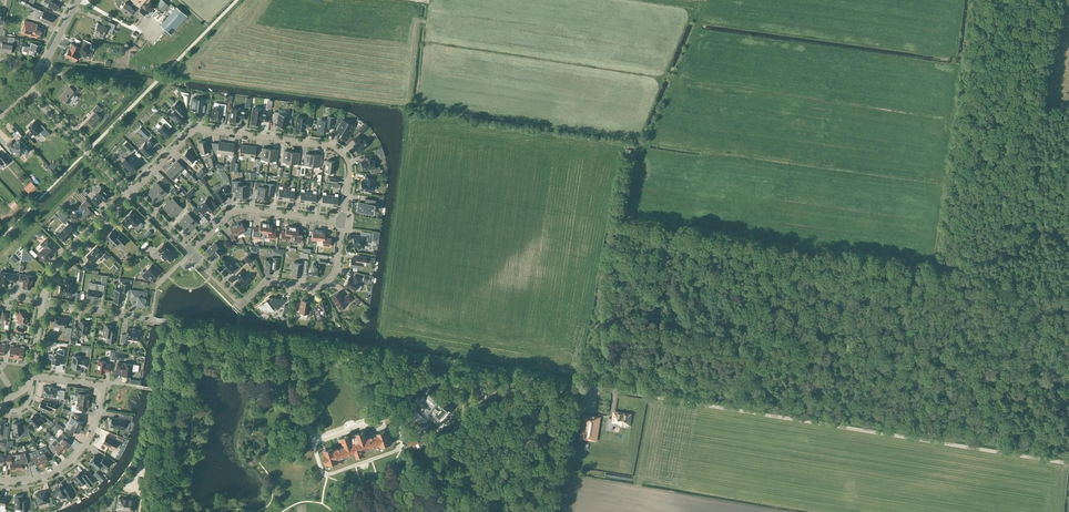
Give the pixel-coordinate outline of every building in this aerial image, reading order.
[(43,1),(48,4),(47,6),(56,10),(59,4),(51,0),(44,0),(43,1)] [(156,5),(162,11),(168,5),(163,0),(160,0),(156,5)] [(40,7),(30,2),(28,6),(38,11),(40,7)] [(120,8),(129,15),(137,4),(134,2),(131,6),(128,4),(127,4),(125,2),(120,8)] [(176,6),(160,25),(171,34),(187,16),(176,6)] [(159,24),(165,17),(153,7),(147,13),(159,24)] [(146,13),(141,8),(137,13),(142,17),(146,13)] [(49,24),(53,16),(44,12),(40,10),(38,15),(42,16),(40,19),(49,24)] [(24,20),(21,33),(42,39),(45,29),(36,26),(37,24),(24,20)] [(106,26),(98,23),(95,30),(96,30),(94,34),(101,38),(105,29),(111,32),(115,25),(108,22),(106,26)] [(6,52),(8,36),(2,35),(0,35),(0,42),(2,42),(1,51),(6,52)] [(14,37),(8,36),(6,52),(11,53),(12,43),(10,42),(10,41),(14,41),(14,37)] [(37,55),(40,45),(31,43),(30,47),(24,46),(25,43),(20,41),(17,51),(20,52),(21,49),(23,50),(23,51),(28,52),(37,55)] [(79,47),(71,43),(69,48),(65,56),(76,61),(79,53),(77,52),(79,47)] [(62,97),(69,102),(77,93),(78,93),(81,89),(76,85),(73,89),(69,87),(62,97)] [(182,102),(187,103),(188,93),(180,92),(179,103),(182,103),(182,102)] [(197,99),(192,98),(190,109),(196,109),(196,111),(198,112),(198,113),(204,114),(204,113),(207,113),(209,103),(205,102),(206,100),(200,99),(200,100),(197,99)] [(180,124),(186,118),(183,114),(186,111),(176,102),(171,107),(174,110),(170,114),(171,116),(174,120),(175,119),(180,124)] [(213,117),(220,118),(221,111),(225,112),(226,104),(219,103),(219,107),(214,106),(213,117)] [(95,113),(88,120),(94,126),(102,118),(98,114),(102,109),(97,104),(92,110),(95,113)] [(241,108),(231,107),(229,120),(239,121),(240,118),(247,119),(248,110),(241,109),(241,108)] [(253,108),(251,122),(260,124),(260,120),(263,120),(268,121),(269,113),(262,112),(262,109),(253,108)] [(274,111),(273,120),(277,120),(277,123),(276,126),(286,127),(288,114),(287,114),(288,111),(279,110),(279,112),(274,111)] [(346,140),(354,125),(347,122),(343,120),(343,119),(342,119),(342,120),(341,119),(342,116),(338,114),(336,123),(338,124),(340,121),(341,121),(336,131),(337,131),(341,133),(340,136),(346,139),(346,140)] [(297,116),(296,128),(304,129),(304,125),(310,126),(311,119),(305,118),(305,117),(297,116)] [(169,123),(163,117),(160,120),(163,123),(158,129),(166,138),(172,132),(166,126),(169,123)] [(333,126),(334,119),(327,118),(327,121),(319,119),(317,131),(324,132),(325,130),(328,131),(329,126),(333,126)] [(30,139),(35,135),(39,131),(45,138),(50,133),(42,125),(39,127),(34,121),(28,127),(30,130),(25,134),(30,139)] [(145,138),(149,134),(145,129),(141,133),(145,138)] [(368,145),(363,138),(362,139),(359,134),(353,139),(355,142),(356,142),(357,143),(353,145),(358,152),(368,145)] [(31,149),(20,137),(14,143),(12,141),(7,145),(13,152),(14,151),(19,156),(25,150),(27,152),(31,149)] [(151,148),(157,142),(151,137),(146,142),(145,142),(139,148),(148,157),(154,150),(151,148)] [(206,140),(198,142),(201,156),(204,155),(204,152),(208,151),(206,140)] [(225,154),(226,143),(218,142),(217,155),(220,156),(220,153),(225,154)] [(231,160),(229,170),(234,171),(236,153),(233,153),(234,144),(226,143),(225,154),(229,154),(229,157),(232,157),(231,160)] [(242,156),(247,157),(248,146),(240,145),(239,158),(242,159),(242,156)] [(256,147),(248,146),(247,157),(251,157),(251,160),(254,160),(256,147)] [(264,159),(268,160),(270,148),(262,147),(260,161),(264,162),(264,159)] [(277,149),(270,148),(268,160),(273,160),(272,163),(276,163),(277,149)] [(181,156),(189,164),(192,160),(194,162),(197,160),(187,150),(181,156)] [(286,162),(290,162),(292,151),(284,150),(282,164),(285,164),(286,162)] [(299,152),(292,151),(290,162),(294,163),(294,166),(297,166),(299,152)] [(2,162),(4,165),(10,160),(3,153),(0,155),(0,164),(2,162)] [(124,158),(119,164),(123,168),(123,167),(126,170),(126,171),(130,175),(136,169),(132,166),(135,164),(136,165),(140,160),(133,154),(133,153),(129,158),(130,159),(128,161),(124,158)] [(300,174),(304,175),(305,167),(307,167),(307,165),(312,165),(313,154),(305,153),(304,165),(301,165),(300,174)] [(321,155),(313,154),(312,165),(316,166),(316,168),(319,169),(321,155)] [(370,169),(370,173),(380,172),(380,166),(375,167),(373,160),(372,154),(364,155),(365,159),(366,159),(366,161),(361,162),(362,170),(370,169)] [(329,175),(333,175),(335,161),(327,160),(325,171),(330,172),(329,175)] [(177,161),(171,166),(179,174),(182,171),(184,173),(186,170),(177,161)] [(176,177),(179,174),(171,166),(166,171),(176,181),(178,179),(176,177)] [(206,173),(201,168),(195,174),(200,179),(206,173)] [(198,178),(193,172),(189,176),(195,181),(198,178)] [(363,192),(368,193),(368,190),(373,191),(374,183),(373,183),(374,176),(366,174),(365,182),(361,181),(360,189),(364,190),(363,192)] [(242,196),(242,181),(232,181),(232,187),(235,187),(235,194),(234,194),(234,196),(238,197),(238,196),(242,196)] [(242,181),(242,196),(245,196),(245,197),(249,197),(249,194),(248,194),(249,188),(252,188),(252,181),(247,181),(246,185),(242,185),(242,181)] [(256,197),(260,198),(260,197),(263,198),(264,189),(264,188),(264,187),(265,183),(255,182),(254,188),(257,189),(256,195),(256,197)] [(147,192),(152,197),(162,188),(157,183),(147,192)] [(266,199),(270,199),(270,197),(270,196),(271,190),(274,191),(275,184),(265,183),(264,187),(264,188),(264,189),(263,198),(266,198),(266,199)] [(91,199),(97,205),(102,200),(104,201),(109,195),(99,185),(93,191),(96,194),(91,199)] [(230,192),(226,185),(221,188),(214,192),(219,200),(218,201),(220,203),(223,201),(223,200),(227,198),(225,195),(230,192)] [(186,192),(180,186),(177,189),(183,195),(186,192)] [(285,201),(286,189),(282,189),(282,186),(279,186),(277,200),(285,201)] [(286,189),(285,201),(293,202),(294,188),(291,187),(291,190),(286,189)] [(167,193),(162,188),(152,197),(158,202),(167,193)] [(307,203),(308,192),(304,192),(304,189),(301,189),(299,202),(307,203)] [(308,192),(307,203),(314,204),(316,191),(313,190),(313,193),(308,192)] [(328,206),(330,195),(326,195),(326,192),(323,192),(321,205),(328,206)] [(330,195),(328,206),(336,207),(338,194),(335,193),(334,196),(330,195)] [(202,204),(197,208),(203,214),(207,209),(210,212),(213,208),(213,209),(216,206),(207,197),(201,203),(202,204)] [(359,201),(358,210),(372,212),(374,198),(365,197),(364,202),(359,201)] [(163,207),(168,212),(177,203),(172,198),(163,207)] [(81,206),(75,212),(78,215),(84,221),(93,212),(89,209),(92,206),(86,200),(80,206),(81,206)] [(182,208),(177,203),(168,212),(173,218),(182,208)] [(192,214),(196,210),(190,204),(186,208),(192,214)] [(58,216),(64,222),(69,217),(63,211),(58,216)] [(139,221),(140,220),(131,211),(125,217),(125,218),(121,222),(127,227),(131,223),(134,226),(138,230),(143,224),(139,221)] [(178,223),(183,228),(193,218),(188,213),(178,223)] [(204,216),(200,220),(205,224),(208,221),(204,216)] [(198,223),(193,218),(183,228),(188,233),(198,223)] [(238,223),(235,224),(240,234),(243,232),(245,236),(247,235),(250,235),(251,228),(247,227),(244,229),(241,222),(238,223)] [(253,228),(252,237),(264,239),(264,237),(266,223),(263,222),(263,223),(260,222),(259,229),(253,228)] [(64,241),(65,240),(66,240),(68,238),(68,237),(75,230),(69,223),(58,234),(64,241)] [(266,223),(264,237),(274,239),(276,229),(271,229),(272,224),(269,224),(269,223),(266,223)] [(232,241),(237,239),(237,235),(240,234),(235,224),(232,225),(233,225),(230,227),(233,234),(230,235),(232,241)] [(287,237),(291,237),(292,226),(289,226),(286,226),(285,234),(281,233),(280,240),(287,241),(287,237)] [(292,226),(291,237),(290,241),(296,242),(301,242),(302,236),(297,235),(298,228),(295,227),(292,226)] [(317,241),(319,230),(316,229),(316,230),(312,229),(311,237),(308,237),(307,243),(312,244),(314,240),(317,241)] [(322,230),(319,230),(317,245),(330,247),(331,238),(324,237),(325,231),(322,231),(322,230)] [(112,231),(105,237),(114,246),(118,242),(121,246),(127,241),(120,234),(117,237),(112,231)] [(361,247),(363,247),(364,241),(371,242),(372,233),(361,231),(360,236),(354,235),(352,246),(357,246),(357,247),(357,248),(358,249),(360,249),(361,249),(361,247)] [(48,257),(49,258),(52,255),(51,254),(58,247),(48,237),(41,244),(44,247),(38,254),(45,261),(48,257)] [(145,251),(150,246),(146,241),(140,247),(145,251)] [(219,248),(220,248),(214,242),(206,250),(212,256),(214,254),(219,258),(224,253),(219,248)] [(170,250),(164,243),(157,250),(160,253),(159,254),(164,260),(166,258),(169,261),(175,255),(170,250)] [(21,246),(11,256),(17,261),(20,258),(21,259),(23,248),(21,246)] [(96,246),(87,256),(93,263),(103,253),(96,246)] [(358,259),(351,258),(350,266),(360,267),(361,261),(366,262),(367,256),(359,255),(358,259)] [(265,260),(264,272),(273,273),(273,268),(279,269),(280,258),(272,257),(271,259),(266,258),(265,260)] [(220,264),(229,273),(233,269),(235,272),(241,266),(236,262),(233,265),(226,258),(220,264)] [(327,259),(319,258),(318,262),(319,262),(318,264),(313,263),(311,275),(313,275),(314,276),(316,276),(317,275),(320,276),(321,264),(321,262),(326,263),(327,259)] [(94,266),(87,260),(82,266),(88,272),(94,266)] [(302,263),(293,262),(293,265),(291,265),(291,269),(292,269),(291,275),(300,276),(301,272),(305,273),(307,260),(302,260),(302,263)] [(145,279),(148,276),(147,276),(149,274),(153,278),(159,272),(151,264),(145,270),(146,271),(144,272),(142,270),(140,273),(145,279)] [(238,282),(244,287),(251,280),(246,274),(245,275),(241,270),(235,275),(240,280),(238,282)] [(10,281),(16,281),(17,274),(11,273),(11,274),(9,273),(9,272),(1,271),(0,275),(0,284),(7,285),(8,280),(10,280),(10,281)] [(22,287),(30,288),(32,281),(33,281),(34,276),(24,274),(20,274),(19,280),(22,281),(23,282),(22,287)] [(354,290),(355,290),(359,283),(358,282),(361,278),(355,274),(352,279),(349,278),(349,277),(348,277),(345,285),(349,287),(349,288),(350,289),(351,289),(352,290),(353,290),(354,289),(355,290),(354,290)] [(64,285),(60,284),(59,293),(71,295),(72,286),(73,279),(65,278),(64,283),(65,283),(64,285)] [(87,297),(97,299),(98,293),(103,293),(104,284),(89,282),(87,297)] [(123,291),(127,291),(128,284),(122,283),(120,290),(115,289),(113,301),(121,303),(123,291)] [(136,305),(146,306),(146,302),(147,301),(148,298),(147,298),(147,297),(146,297),(146,292),(131,290),(130,298),(137,300),(136,305)] [(347,304),(347,303),(353,300),(349,293),(343,297),(339,291),(331,296),(337,306),(336,306),(339,311),(344,308),(343,306),(347,304)] [(271,297),(270,298),(269,297),(265,299),(266,300),(257,307),(257,308),(258,307),(260,308),(271,310),(272,308),(274,311),(278,308),(277,307),(286,300),(285,300),(284,299),(281,298),(271,297)] [(300,312),(307,313),(307,316),(310,317),(311,310),(308,310),(309,300),(301,299),(300,312)] [(325,299),(317,302),(319,306),(318,308),(314,309),(317,319),(324,317),(323,314),(329,312),(325,299)] [(26,324),(28,313),(19,311),(19,315),(18,315),(17,318),(18,319),(18,322),(20,323),(19,328),(16,327),(15,331),(23,332),(24,328),(23,328),(24,323),(26,324)] [(66,318),(55,317),(54,325),(65,327),(66,318)] [(88,322),(79,321),(79,325),(75,324),(73,336),(79,337),(80,334),(87,335),(88,328),(87,328),(88,322)] [(111,334),(113,326),(104,324),(103,336),(110,337),(109,342),(114,343),(115,334),(111,334)] [(139,340),(139,337),(141,337),(141,334),(140,333),(140,330),(127,328),(126,334),(121,334),(120,341),(125,342),(125,338),(139,340)] [(15,358),(17,347),(13,346),(14,344),(10,344),(8,357),(15,358)] [(17,347),(15,358),(22,359),(24,346),(21,345),(20,347),(17,347)] [(49,353),(48,357),(52,358),(51,362),(54,363),(54,364),(59,364),(59,363),(65,364),(67,349),(62,348),(61,353),(53,349),(53,352),(49,353)] [(117,351),(116,358),(124,359),(125,352),(117,351)] [(82,366),(87,367),(88,359),(81,358),(81,357),(73,356),(71,367),(80,368),(80,365),(82,365),(82,366)] [(96,371),(104,372),(104,370),(110,371),(111,364),(106,363),(106,361),(98,360),(96,371)] [(117,362),(116,370),(121,370),(122,370),(122,375),(130,376),(131,370),(134,371),(135,365),(132,364),(123,363),(117,362)] [(47,387),(43,386),(42,395),(56,397),(56,394),(59,395),(58,398),(63,399),(65,390),(60,390),(57,390),(57,389),(53,388),(53,387),(47,386),(47,387)] [(439,395),(429,386),(418,400),(425,407),(427,408),(426,409),(431,414),(429,416),(425,419),(415,411),(400,425),(393,427),(385,430),(386,432),(394,429),(401,427),(413,416),(420,423),(425,421),(426,422),(433,414),(440,421),(451,409),(443,403),(445,400),(444,399),(445,398),(440,393),(439,395)] [(74,400),(77,400),(88,402),(89,394),(83,393),(84,390),(75,389),(74,400)] [(87,409),(88,402),(77,400),(76,404),(72,404),(71,410),(80,411),(81,408),(87,409)] [(48,404),(41,401),(38,408),(48,412),(50,408),(55,410),(57,404),(49,401),(48,404)] [(68,421),(81,427),(83,422),(77,419),(79,415),(72,412),(68,421)] [(630,415),(614,412),(613,418),(609,418),(607,429),(612,430),(613,425),(618,426),(618,422),(629,424),(630,415)] [(38,420),(34,414),(28,419),(35,427),(41,423),(42,425),(45,423),(41,417),(38,420)] [(115,428),(123,429),(124,422),(131,423),(133,416),(119,414),(119,418),(112,417),(110,426),(115,427),(115,428)] [(600,416),(584,414),(580,438),(596,441),(600,416)] [(81,427),(68,421),(64,430),(71,433),(73,429),(79,432),(81,427)] [(14,431),(11,431),(12,438),(19,437),(30,435),(27,429),(21,430),(21,422),(13,423),(14,431)] [(432,440),(428,427),(421,430),(423,434),(407,439),(409,445),(413,443),(415,449),(429,444),(428,441),(432,440)] [(380,445),(391,441),(389,433),(387,434),(386,432),(385,430),(385,429),(378,432),(378,433),(366,437),(363,430),(348,435),(347,434),(344,435),(344,436),(343,437),(345,444),(333,449),(332,447),(323,450),(325,457),(325,458),(326,461),(327,461),(327,462),(338,458),(337,456),(355,450),(356,453),(363,451),(361,448),(379,442),(380,445)] [(58,442),(65,449),(70,445),(65,440),(67,437),(63,432),(59,436),(61,440),(58,442)] [(115,440),(106,435),(102,443),(114,449),(118,441),(121,443),(123,440),(117,437),(115,440)] [(55,438),(48,445),(53,451),(56,448),(61,453),(65,449),(58,442),(55,438)] [(37,451),(39,454),(43,464),(46,463),(45,463),(48,461),(45,455),(50,453),(46,447),(43,448),(43,449),(41,449),(37,451)] [(33,452),(27,453),(29,461),(34,460),(37,466),(40,465),(43,464),(39,454),(37,451),(37,450),(33,452)] [(16,455),(16,470),(22,470),(22,462),(27,461),(25,452),(20,454),(16,454),(16,455)] [(10,470),(16,470),(16,455),(6,455),(7,463),(10,463),(10,470)] [(106,468),(111,463),(104,457),(101,460),(94,455),(89,462),(98,469),(102,465),(106,468)] [(85,471),(82,474),(80,471),(73,476),(80,485),(84,483),(87,487),(93,481),(85,471)] [(55,487),(60,498),(65,495),(68,500),(75,497),(68,485),(64,487),(62,483),(55,487)] [(49,506),(53,505),(51,498),(48,498),(46,491),(35,494),(36,495),(35,495),(36,498),(38,504),(48,502),(49,506)] [(20,511),(27,511),(27,501),(23,501),(23,495),(14,496),(15,508),(20,508),(20,511)] [(119,497),(117,508),(118,508),(117,510),(128,511),(129,511),(130,510),(134,510),(135,500),(119,497)]
